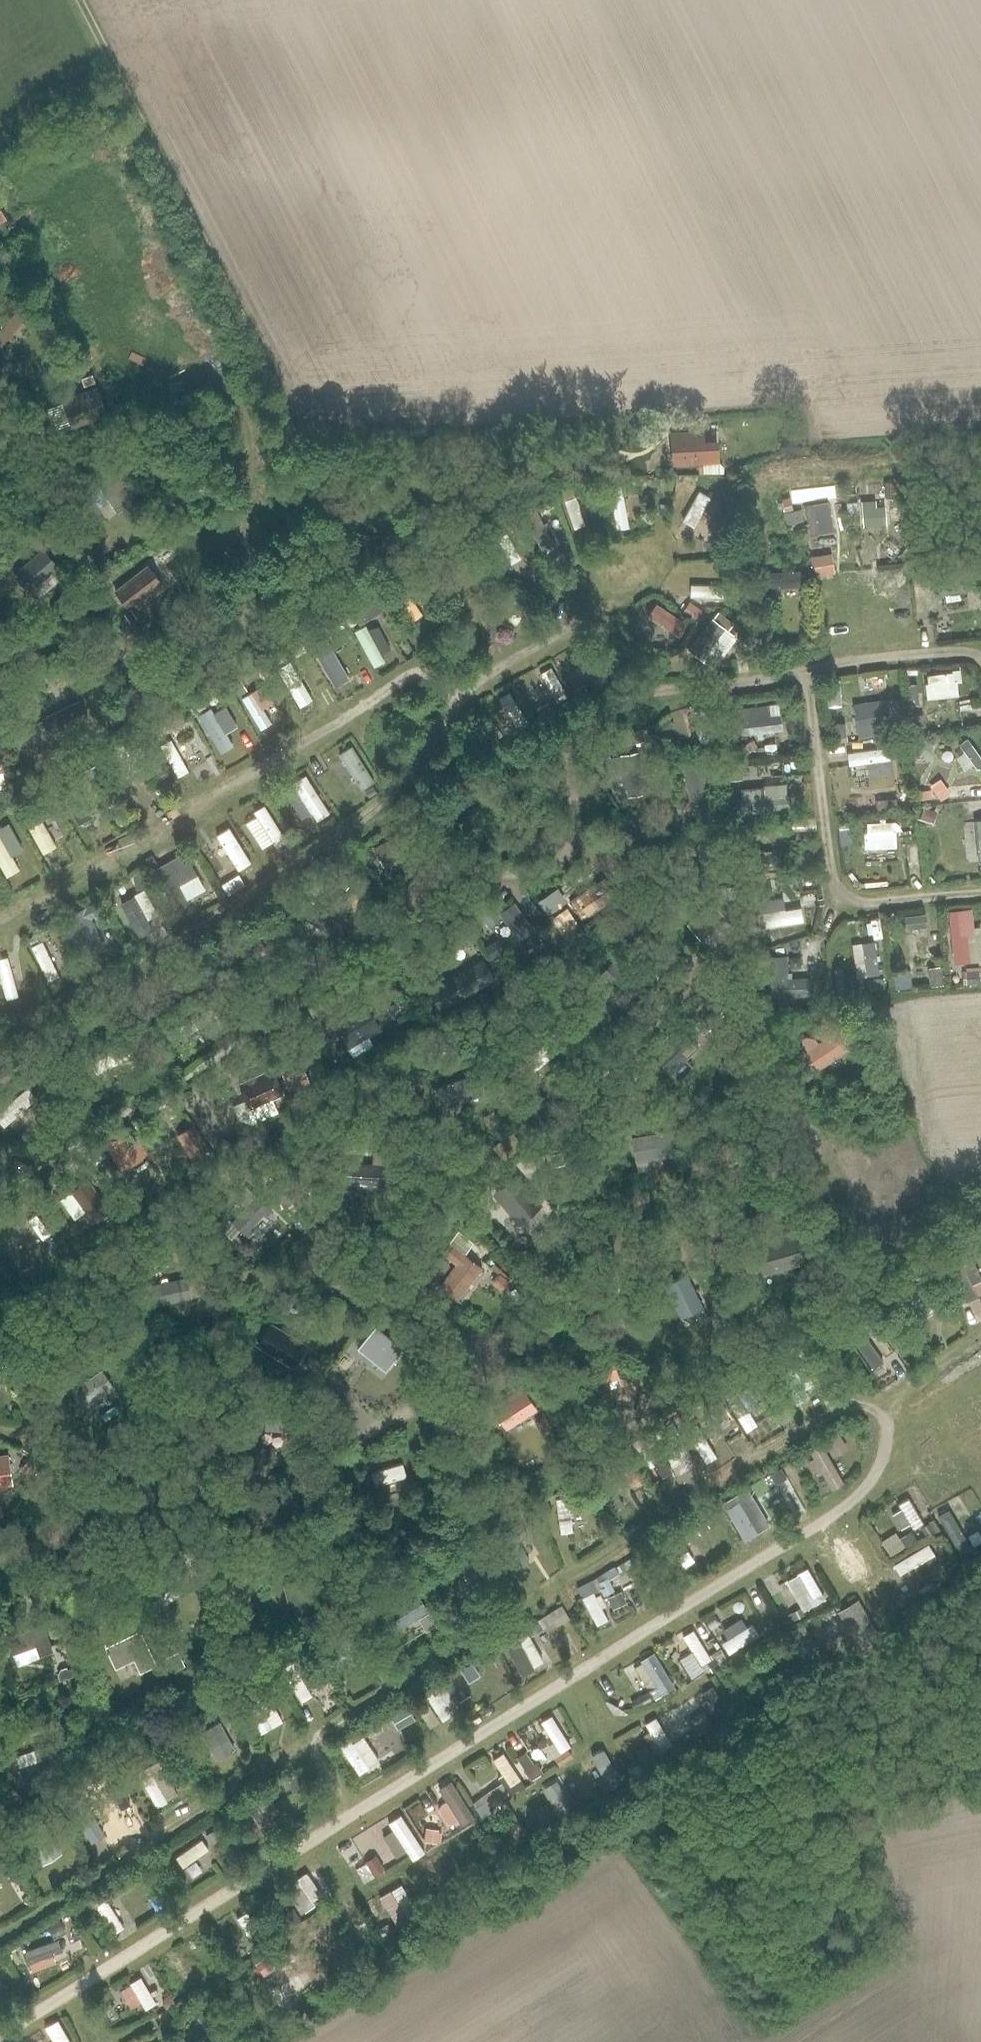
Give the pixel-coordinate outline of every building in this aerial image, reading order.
[(0,308),(0,347),(1,348),(29,314),(9,297),(0,308)] [(82,378),(85,386),(96,381),(93,374),(82,378)] [(97,386),(62,399),(73,427),(108,414),(97,386)] [(704,435),(704,428),(677,430),(679,463),(718,461),(717,435),(704,435)] [(190,461),(195,469),(204,463),(199,455),(190,461)] [(91,494),(107,518),(137,499),(119,470),(99,483),(101,487),(91,494)] [(621,526),(633,524),(625,480),(613,483),(621,526)] [(896,482),(887,482),(887,496),(897,495),(896,482)] [(596,485),(582,488),(584,498),(598,495),(596,485)] [(782,499),(785,512),(793,510),(790,497),(782,499)] [(543,548),(554,543),(537,507),(525,513),(543,548)] [(834,508),(813,510),(816,547),(838,545),(834,508)] [(512,509),(501,514),(507,527),(518,522),(512,509)] [(801,509),(785,513),(787,525),(804,521),(801,509)] [(878,510),(857,512),(861,542),(882,540),(878,510)] [(719,519),(720,533),(733,533),(732,519),(719,519)] [(32,557),(14,573),(31,592),(60,566),(44,549),(48,546),(38,535),(24,548),(32,557)] [(882,549),(894,559),(902,550),(889,540),(882,549)] [(58,541),(50,548),(60,558),(67,551),(58,541)] [(751,547),(752,557),(765,556),(764,546),(751,547)] [(832,552),(809,556),(812,577),(835,573),(832,552)] [(149,564),(115,589),(129,608),(163,583),(149,564)] [(764,573),(765,588),(802,586),(801,570),(764,573)] [(695,594),(725,595),(725,582),(695,582),(695,594)] [(663,599),(652,611),(681,636),(692,624),(663,599)] [(691,601),(684,611),(695,618),(702,608),(691,601)] [(366,608),(355,615),(360,624),(371,618),(366,608)] [(138,619),(130,610),(125,615),(132,624),(138,619)] [(353,616),(346,620),(351,628),(357,624),(353,616)] [(381,620),(361,630),(376,661),(397,651),(381,620)] [(717,626),(699,650),(719,666),(739,643),(717,626)] [(653,648),(653,658),(665,659),(666,649),(653,648)] [(931,696),(965,694),(964,668),(929,670),(931,696)] [(241,680),(235,684),(241,694),(247,690),(241,680)] [(585,685),(574,692),(579,701),(590,694),(585,685)] [(263,727),(274,721),(258,689),(247,694),(263,727)] [(963,694),(931,698),(934,721),(965,718),(963,694)] [(894,699),(855,704),(859,740),(899,735),(894,699)] [(202,701),(196,705),(200,711),(207,707),(202,701)] [(707,701),(691,705),(701,746),(718,742),(707,701)] [(541,717),(553,711),(548,702),(537,708),(541,717)] [(224,751),(238,743),(230,731),(241,724),(229,704),(218,710),(215,705),(201,713),(224,751)] [(776,707),(743,710),(746,736),(787,732),(785,720),(778,721),(776,707)] [(924,714),(912,716),(914,728),(926,726),(924,714)] [(665,733),(674,724),(669,718),(659,726),(665,733)] [(33,724),(22,729),(28,742),(39,737),(33,724)] [(502,734),(496,724),(488,728),(495,739),(502,734)] [(641,731),(632,732),(634,744),(643,742),(641,731)] [(926,757),(933,744),(918,735),(911,747),(926,757)] [(366,786),(379,777),(355,742),(342,751),(366,786)] [(622,754),(611,756),(616,787),(627,785),(629,795),(643,793),(636,752),(622,754)] [(738,764),(729,765),(731,777),(740,776),(738,764)] [(694,815),(713,811),(704,766),(686,770),(694,815)] [(895,767),(861,769),(864,797),(897,794),(895,767)] [(939,779),(933,779),(933,796),(978,794),(977,777),(953,778),(953,770),(939,770),(939,779)] [(312,771),(299,778),(319,819),(332,812),(312,771)] [(712,771),(714,782),(722,781),(720,771),(712,771)] [(377,792),(373,785),(365,790),(369,796),(377,792)] [(739,789),(741,813),(791,808),(789,795),(787,795),(786,785),(739,789)] [(928,790),(917,791),(918,800),(928,799),(928,790)] [(878,800),(879,811),(891,809),(890,799),(878,800)] [(30,800),(19,806),(25,817),(36,811),(30,800)] [(267,802),(257,809),(281,845),(292,838),(267,802)] [(920,819),(934,824),(938,813),(925,807),(920,819)] [(46,851),(60,844),(43,810),(29,817),(46,851)] [(914,811),(838,820),(847,875),(862,889),(924,884),(914,811)] [(953,813),(958,848),(972,846),(971,843),(980,842),(980,816),(967,818),(967,812),(953,813)] [(326,832),(339,824),(334,816),(321,824),(326,832)] [(24,867),(16,852),(27,847),(13,820),(0,827),(0,854),(10,874),(24,867)] [(742,838),(757,836),(756,823),(740,825),(742,838)] [(242,868),(256,860),(234,824),(220,832),(242,868)] [(406,830),(374,848),(384,866),(416,848),(406,830)] [(810,838),(810,830),(797,830),(798,839),(810,838)] [(292,841),(281,848),(287,856),(297,850),(292,841)] [(155,869),(178,910),(191,903),(181,884),(198,875),(185,852),(155,869)] [(145,858),(151,868),(158,864),(153,854),(145,858)] [(776,868),(775,855),(744,858),(745,871),(776,868)] [(147,873),(134,876),(137,890),(150,887),(147,873)] [(571,902),(583,920),(617,896),(604,879),(571,902)] [(760,881),(748,883),(751,897),(762,895),(760,881)] [(315,899),(325,892),(321,884),(310,891),(315,899)] [(723,900),(736,898),(734,886),(721,888),(723,900)] [(539,900),(547,913),(567,900),(558,887),(539,900)] [(121,903),(140,937),(154,929),(148,919),(158,913),(145,890),(121,903)] [(117,907),(115,895),(105,896),(107,908),(117,907)] [(772,915),(759,916),(761,931),(807,924),(805,910),(787,912),(785,900),(770,902),(772,915)] [(535,929),(515,902),(499,913),(502,917),(519,941),(535,929)] [(735,929),(713,903),(687,924),(702,941),(704,939),(711,948),(735,929)] [(83,940),(74,921),(65,926),(74,944),(83,940)] [(954,925),(958,966),(980,964),(980,935),(968,936),(967,924),(954,925)] [(931,934),(908,936),(911,965),(931,963),(929,949),(933,948),(931,934)] [(48,938),(37,942),(50,979),(61,974),(48,938)] [(875,941),(844,944),(847,974),(859,973),(859,978),(879,976),(875,941)] [(502,943),(488,951),(492,958),(506,950),(502,943)] [(14,954),(2,956),(7,995),(19,994),(14,954)] [(802,957),(792,957),(792,967),(802,967),(802,957)] [(788,958),(771,958),(773,997),(812,996),(811,977),(792,978),(792,972),(788,973),(788,958)] [(642,985),(615,960),(600,976),(627,1001),(642,985)] [(450,982),(459,997),(492,978),(483,963),(450,982)] [(944,982),(942,965),(930,966),(932,984),(944,982)] [(910,970),(895,971),(896,988),(912,986),(910,970)] [(967,971),(968,985),(980,983),(980,980),(980,970),(967,971)] [(884,978),(870,980),(871,990),(885,988),(884,978)] [(845,992),(838,993),(840,1008),(847,1007),(845,992)] [(213,1000),(170,1024),(186,1047),(229,1021),(213,1000)] [(397,1001),(390,1006),(397,1016),(404,1012),(397,1001)] [(348,1048),(382,1028),(367,1003),(355,1010),(352,1005),(330,1018),(348,1048)] [(703,1018),(696,1024),(704,1033),(711,1027),(703,1018)] [(680,1025),(652,1053),(671,1072),(699,1045),(680,1025)] [(807,1051),(819,1069),(848,1049),(836,1032),(807,1051)] [(554,1035),(521,1051),(541,1090),(574,1069),(554,1035)] [(491,1057),(487,1044),(471,1050),(475,1062),(491,1057)] [(292,1060),(279,1065),(290,1091),(313,1082),(308,1070),(298,1074),(292,1060)] [(273,1068),(239,1083),(251,1110),(285,1095),(273,1068)] [(435,1085),(443,1108),(483,1095),(475,1072),(435,1085)] [(45,1098),(4,1092),(2,1124),(40,1130),(45,1098)] [(501,1123),(494,1111),(484,1117),(491,1129),(501,1123)] [(193,1125),(181,1133),(197,1156),(208,1149),(193,1125)] [(130,1129),(107,1144),(121,1166),(144,1151),(130,1129)] [(637,1163),(678,1156),(673,1130),(632,1137),(637,1163)] [(514,1133),(506,1139),(516,1152),(524,1146),(514,1133)] [(386,1151),(374,1150),(373,1164),(385,1164),(386,1151)] [(561,1151),(551,1154),(554,1166),(564,1163),(561,1151)] [(397,1161),(396,1174),(404,1174),(405,1162),(397,1161)] [(344,1162),(343,1185),(384,1187),(385,1164),(373,1164),(344,1162)] [(516,1173),(496,1190),(518,1215),(538,1198),(516,1173)] [(90,1178),(72,1191),(94,1221),(112,1208),(90,1178)] [(275,1183),(268,1191),(276,1198),(281,1193),(285,1189),(276,1181),(275,1183)] [(110,1183),(103,1188),(115,1205),(123,1200),(110,1183)] [(250,1229),(262,1215),(265,1218),(272,1211),(255,1196),(246,1188),(237,1198),(246,1206),(231,1222),(228,1219),(220,1228),(232,1238),(239,1230),(248,1238),(253,1232),(250,1229)] [(35,1204),(19,1214),(45,1255),(61,1246),(35,1204)] [(754,1243),(764,1276),(806,1264),(795,1230),(754,1243)] [(973,1234),(964,1238),(967,1247),(977,1243),(973,1234)] [(446,1257),(457,1265),(441,1286),(457,1299),(482,1267),(454,1246),(446,1257)] [(169,1254),(156,1256),(158,1265),(171,1262),(169,1254)] [(937,1270),(932,1258),(912,1266),(918,1278),(937,1270)] [(973,1260),(948,1278),(962,1297),(980,1283),(980,1271),(973,1260)] [(807,1272),(795,1275),(798,1286),(810,1283),(807,1272)] [(500,1274),(494,1283),(502,1289),(509,1281),(500,1274)] [(688,1274),(665,1285),(682,1318),(704,1307),(688,1274)] [(151,1285),(155,1306),(192,1299),(202,1297),(198,1276),(188,1278),(188,1277),(151,1285)] [(0,1283),(0,1294),(8,1287),(3,1281),(0,1283)] [(922,1282),(906,1293),(926,1323),(942,1312),(922,1282)] [(883,1298),(870,1296),(868,1310),(881,1312),(883,1298)] [(723,1309),(715,1312),(720,1324),(728,1321),(723,1309)] [(308,1345),(271,1323),(257,1347),(294,1368),(308,1345)] [(386,1371),(405,1348),(376,1324),(357,1348),(386,1371)] [(877,1324),(862,1334),(888,1373),(903,1363),(877,1324)] [(310,1356),(305,1365),(314,1370),(319,1361),(310,1356)] [(612,1360),(582,1370),(587,1386),(617,1377),(612,1360)] [(807,1368),(793,1377),(805,1394),(819,1385),(807,1368)] [(104,1371),(74,1391),(85,1407),(115,1387),(104,1371)] [(722,1386),(731,1404),(747,1395),(738,1377),(722,1386)] [(492,1407),(507,1431),(538,1410),(523,1387),(492,1407)] [(715,1420),(728,1413),(720,1398),(707,1406),(715,1420)] [(744,1399),(734,1406),(751,1433),(762,1426),(744,1399)] [(265,1429),(299,1432),(301,1405),(267,1403),(265,1429)] [(547,1416),(536,1423),(543,1433),(553,1427),(547,1416)] [(717,1420),(701,1430),(714,1450),(730,1440),(717,1420)] [(664,1427),(670,1437),(679,1432),(673,1422),(664,1427)] [(824,1437),(834,1457),(850,1448),(839,1429),(824,1437)] [(401,1446),(359,1470),(376,1499),(422,1476),(401,1446)] [(625,1448),(612,1456),(619,1467),(631,1458),(625,1448)] [(672,1451),(659,1459),(670,1475),(682,1467),(672,1451)] [(16,1472),(13,1454),(0,1456),(0,1475),(16,1472)] [(634,1461),(621,1469),(631,1485),(644,1477),(634,1461)] [(777,1484),(788,1477),(783,1468),(772,1475),(777,1484)] [(809,1474),(825,1498),(833,1492),(817,1468),(809,1474)] [(740,1504),(755,1530),(765,1524),(749,1498),(740,1504)] [(546,1499),(535,1504),(542,1516),(552,1510),(546,1499)] [(912,1526),(916,1531),(922,1528),(926,1526),(911,1502),(902,1507),(903,1511),(895,1516),(904,1531),(912,1526)] [(573,1504),(559,1505),(561,1535),(576,1533),(573,1504)] [(951,1512),(940,1518),(965,1560),(976,1553),(951,1512)] [(705,1518),(695,1524),(701,1533),(710,1527),(705,1518)] [(926,1526),(922,1528),(928,1537),(936,1532),(936,1533),(942,1529),(936,1518),(930,1522),(931,1523),(926,1526)] [(528,1529),(510,1540),(526,1564),(543,1553),(528,1529)] [(901,1539),(906,1547),(919,1540),(913,1531),(901,1539)] [(698,1542),(677,1555),(687,1570),(707,1556),(698,1542)] [(929,1547),(897,1567),(903,1577),(936,1557),(929,1547)] [(458,1561),(478,1595),(497,1584),(477,1550),(458,1561)] [(827,1600),(811,1571),(790,1583),(807,1612),(827,1600)] [(425,1577),(415,1583),(419,1590),(429,1584),(425,1577)] [(605,1596),(616,1590),(609,1577),(598,1583),(605,1596)] [(930,1584),(919,1589),(924,1598),(934,1592),(930,1584)] [(622,1591),(608,1598),(615,1610),(629,1603),(622,1591)] [(381,1613),(394,1633),(428,1612),(416,1592),(381,1613)] [(597,1592),(580,1602),(601,1636),(617,1625),(597,1592)] [(873,1627),(860,1606),(850,1612),(862,1633),(873,1627)] [(788,1614),(793,1622),(806,1615),(801,1607),(788,1614)] [(419,1619),(426,1631),(437,1625),(429,1613),(419,1619)] [(716,1614),(707,1620),(712,1628),(721,1623),(716,1614)] [(538,1620),(527,1627),(532,1636),(544,1628),(538,1620)] [(760,1633),(752,1621),(721,1638),(729,1651),(760,1633)] [(7,1640),(12,1654),(37,1644),(40,1652),(53,1647),(44,1625),(7,1640)] [(695,1628),(683,1635),(692,1651),(675,1662),(684,1676),(714,1659),(695,1628)] [(141,1671),(156,1664),(140,1631),(108,1647),(114,1662),(133,1653),(141,1671)] [(516,1632),(493,1646),(517,1684),(540,1670),(516,1632)] [(165,1658),(172,1671),(186,1664),(180,1651),(165,1658)] [(318,1655),(310,1660),(313,1665),(321,1661),(318,1655)] [(666,1695),(676,1689),(655,1657),(646,1664),(666,1695)] [(717,1657),(708,1663),(713,1671),(722,1665),(717,1657)] [(481,1676),(473,1664),(462,1671),(470,1684),(481,1676)] [(435,1684),(424,1691),(447,1728),(458,1721),(435,1684)] [(269,1694),(265,1686),(254,1693),(258,1700),(269,1694)] [(651,1690),(640,1696),(644,1704),(655,1698),(651,1690)] [(674,1709),(690,1733),(710,1720),(695,1695),(674,1709)] [(231,1700),(219,1706),(229,1725),(241,1719),(231,1700)] [(408,1706),(391,1715),(398,1729),(415,1719),(408,1706)] [(655,1718),(645,1724),(661,1751),(671,1745),(655,1718)] [(555,1719),(544,1726),(560,1754),(572,1747),(555,1719)] [(202,1732),(217,1760),(236,1750),(221,1722),(202,1732)] [(684,1738),(689,1746),(700,1739),(695,1732),(684,1738)] [(352,1737),(337,1746),(361,1783),(376,1774),(352,1737)] [(641,1761),(651,1754),(643,1742),(633,1748),(641,1761)] [(670,1749),(675,1757),(686,1751),(681,1742),(670,1749)] [(602,1749),(590,1756),(609,1786),(621,1779),(602,1749)] [(556,1757),(560,1765),(573,1758),(569,1750),(556,1757)] [(25,1785),(64,1772),(58,1754),(19,1768),(25,1785)] [(507,1755),(495,1762),(512,1788),(523,1781),(507,1755)] [(158,1803),(180,1794),(165,1759),(144,1768),(158,1803)] [(537,1763),(525,1770),(531,1780),(543,1773),(537,1763)] [(125,1764),(114,1770),(118,1777),(120,1781),(131,1776),(125,1764)] [(110,1771),(101,1777),(108,1789),(117,1783),(110,1771)] [(296,1777),(288,1782),(294,1793),(303,1788),(296,1777)] [(450,1779),(437,1788),(463,1827),(476,1819),(450,1779)] [(553,1806),(566,1825),(583,1814),(569,1795),(553,1806)] [(492,1812),(484,1802),(475,1808),(483,1819),(492,1812)] [(406,1818),(385,1832),(397,1852),(407,1845),(414,1855),(425,1848),(406,1818)] [(45,1822),(25,1834),(43,1865),(63,1853),(45,1822)] [(217,1828),(207,1835),(212,1843),(223,1836),(217,1828)] [(440,1829),(427,1828),(425,1841),(438,1843),(440,1829)] [(205,1841),(179,1858),(186,1869),(212,1852),(205,1841)] [(385,1866),(377,1855),(365,1863),(373,1874),(385,1866)] [(451,1859),(435,1870),(445,1886),(462,1875),(451,1859)] [(309,1874),(293,1884),(311,1913),(327,1903),(309,1874)] [(402,1876),(384,1888),(411,1930),(429,1918),(402,1876)] [(107,1896),(93,1904),(115,1940),(129,1932),(107,1896)] [(300,1923),(292,1909),(281,1916),(289,1929),(300,1923)] [(245,1910),(230,1920),(251,1952),(266,1942),(245,1910)] [(59,1918),(48,1923),(55,1937),(66,1932),(59,1918)] [(389,1924),(378,1930),(388,1946),(399,1940),(389,1924)] [(60,1941),(26,1952),(30,1964),(64,1954),(60,1941)] [(294,1949),(280,1959),(296,1983),(311,1973),(294,1949)] [(235,1953),(228,1958),(235,1968),(242,1963),(235,1953)] [(132,1985),(147,2011),(159,2005),(144,1979),(132,1985)] [(164,2004),(167,2009),(176,2004),(171,1995),(166,1998),(164,2004)] [(60,2022),(48,2029),(55,2041),(71,2041),(60,2022)]
